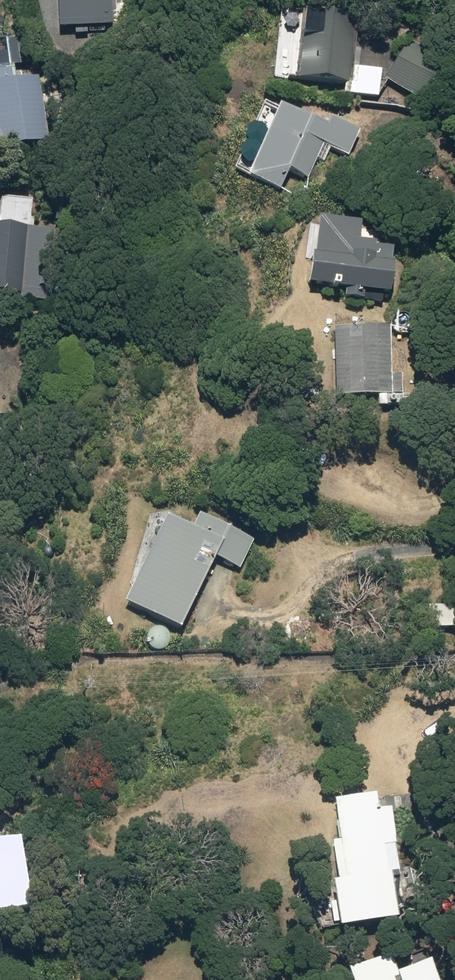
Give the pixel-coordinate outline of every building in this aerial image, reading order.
[(61,28),(114,24),(112,0),(59,0),(61,28)] [(381,95),(383,69),(351,67),(356,13),(304,9),(298,77),(347,81),(346,92),(381,95)] [(386,77),(427,104),(451,67),(410,41),(386,77)] [(49,139),(40,77),(13,81),(11,67),(0,69),(0,146),(49,139)] [(282,104),(251,175),(283,189),(292,169),(309,176),(324,143),(350,154),(360,130),(332,118),(330,125),(282,104)] [(363,221),(322,216),(317,254),(312,253),(308,281),(348,287),(347,295),(365,298),(366,289),(392,294),(397,263),(393,263),(395,248),(360,243),(363,221)] [(24,295),(23,298),(47,300),(54,231),(0,226),(0,293),(24,295)] [(335,327),(336,397),(403,395),(403,373),(391,373),(391,326),(335,327)] [(169,515),(127,602),(181,628),(216,558),(240,569),(254,541),(200,514),(194,527),(169,515)] [(454,629),(454,608),(429,607),(429,629),(454,629)] [(401,877),(392,806),(380,808),(378,795),(337,800),(341,841),(335,842),(339,885),(332,885),(337,930),(395,923),(390,878),(401,877)] [(0,838),(0,906),(34,901),(23,835),(0,838)] [(432,962),(402,973),(395,955),(351,971),(355,979),(438,979),(432,962)]
